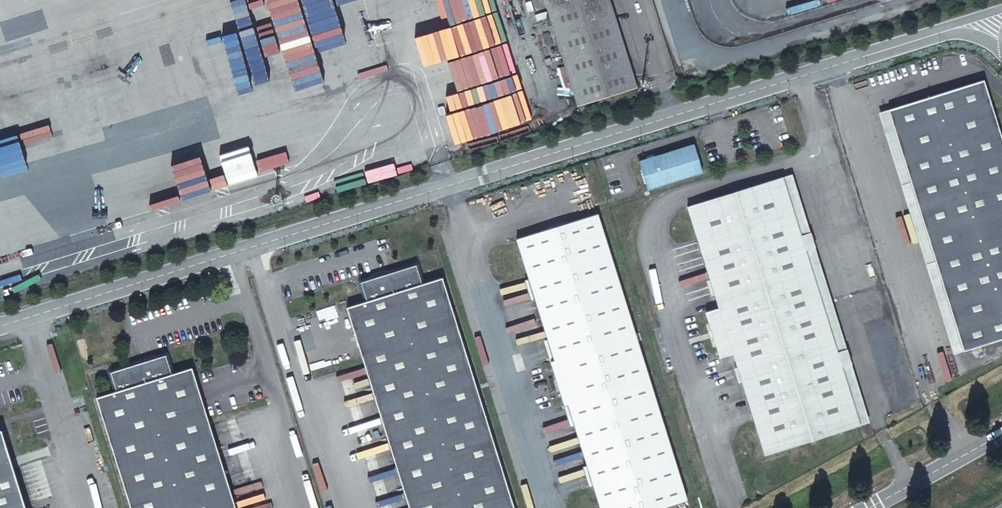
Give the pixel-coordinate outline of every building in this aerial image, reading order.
[(576,108),(636,89),(609,0),(543,0),(576,108)] [(983,78),(887,108),(962,350),(1001,337),(1001,140),(983,78)] [(694,144),(628,166),(637,194),(703,172),(694,144)] [(733,354),(765,455),(860,426),(782,176),(687,207),(719,309),(706,312),(720,358),(733,354)] [(164,214),(192,208),(189,190),(161,195),(164,214)] [(516,239),(552,356),(549,357),(564,406),(568,405),(600,507),(661,507),(686,500),(598,213),(516,239)] [(409,507),(514,507),(442,277),(422,284),(416,264),(386,274),(372,278),(361,282),(366,301),(346,307),(409,507)] [(372,278),(386,274),(385,270),(371,274),(372,278)] [(139,359),(140,363),(154,358),(153,354),(139,359)] [(96,397),(131,507),(236,507),(192,367),(171,373),(165,355),(154,358),(140,363),(110,372),(116,391),(96,397)] [(0,427),(0,507),(26,507),(0,427)]
